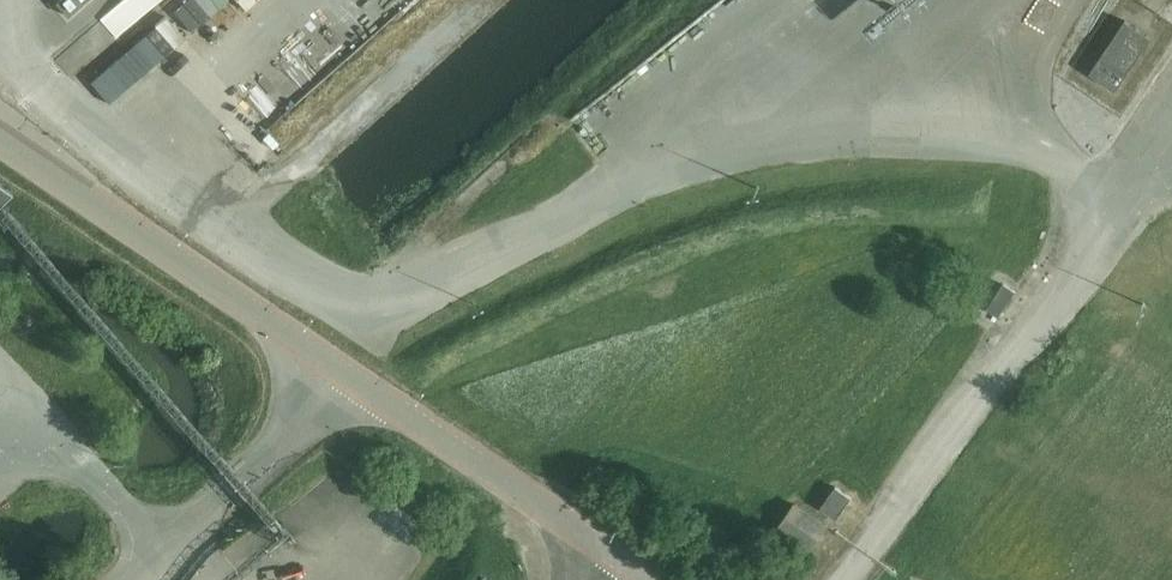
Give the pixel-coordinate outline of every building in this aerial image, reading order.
[(107,16),(122,35),(130,32),(143,22),(198,1),(199,0),(127,0),(107,16)] [(410,11),(401,0),(383,0),(400,19),(410,11)] [(1033,18),(1056,26),(1066,0),(1040,0),(1033,18)] [(1116,91),(1153,37),(1128,20),(1091,74),(1116,91)] [(23,201),(0,174),(0,221),(23,201)] [(1000,309),(1011,293),(1000,285),(989,301),(1000,309)] [(837,486),(822,507),(837,518),(852,497),(837,486)] [(781,528),(812,550),(828,527),(797,505),(781,528)]
